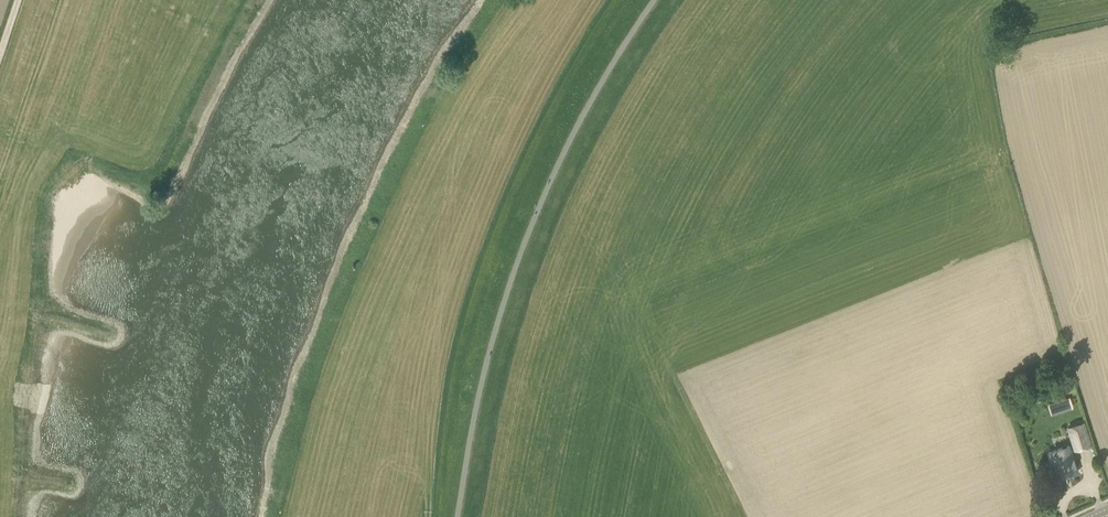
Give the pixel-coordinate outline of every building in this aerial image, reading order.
[(1075,454),(1093,449),(1086,424),(1067,429),(1075,454)] [(1049,452),(1052,463),(1039,467),(1042,477),(1055,472),(1057,478),(1060,485),(1068,482),(1066,475),(1078,472),(1070,446),(1049,452)]
